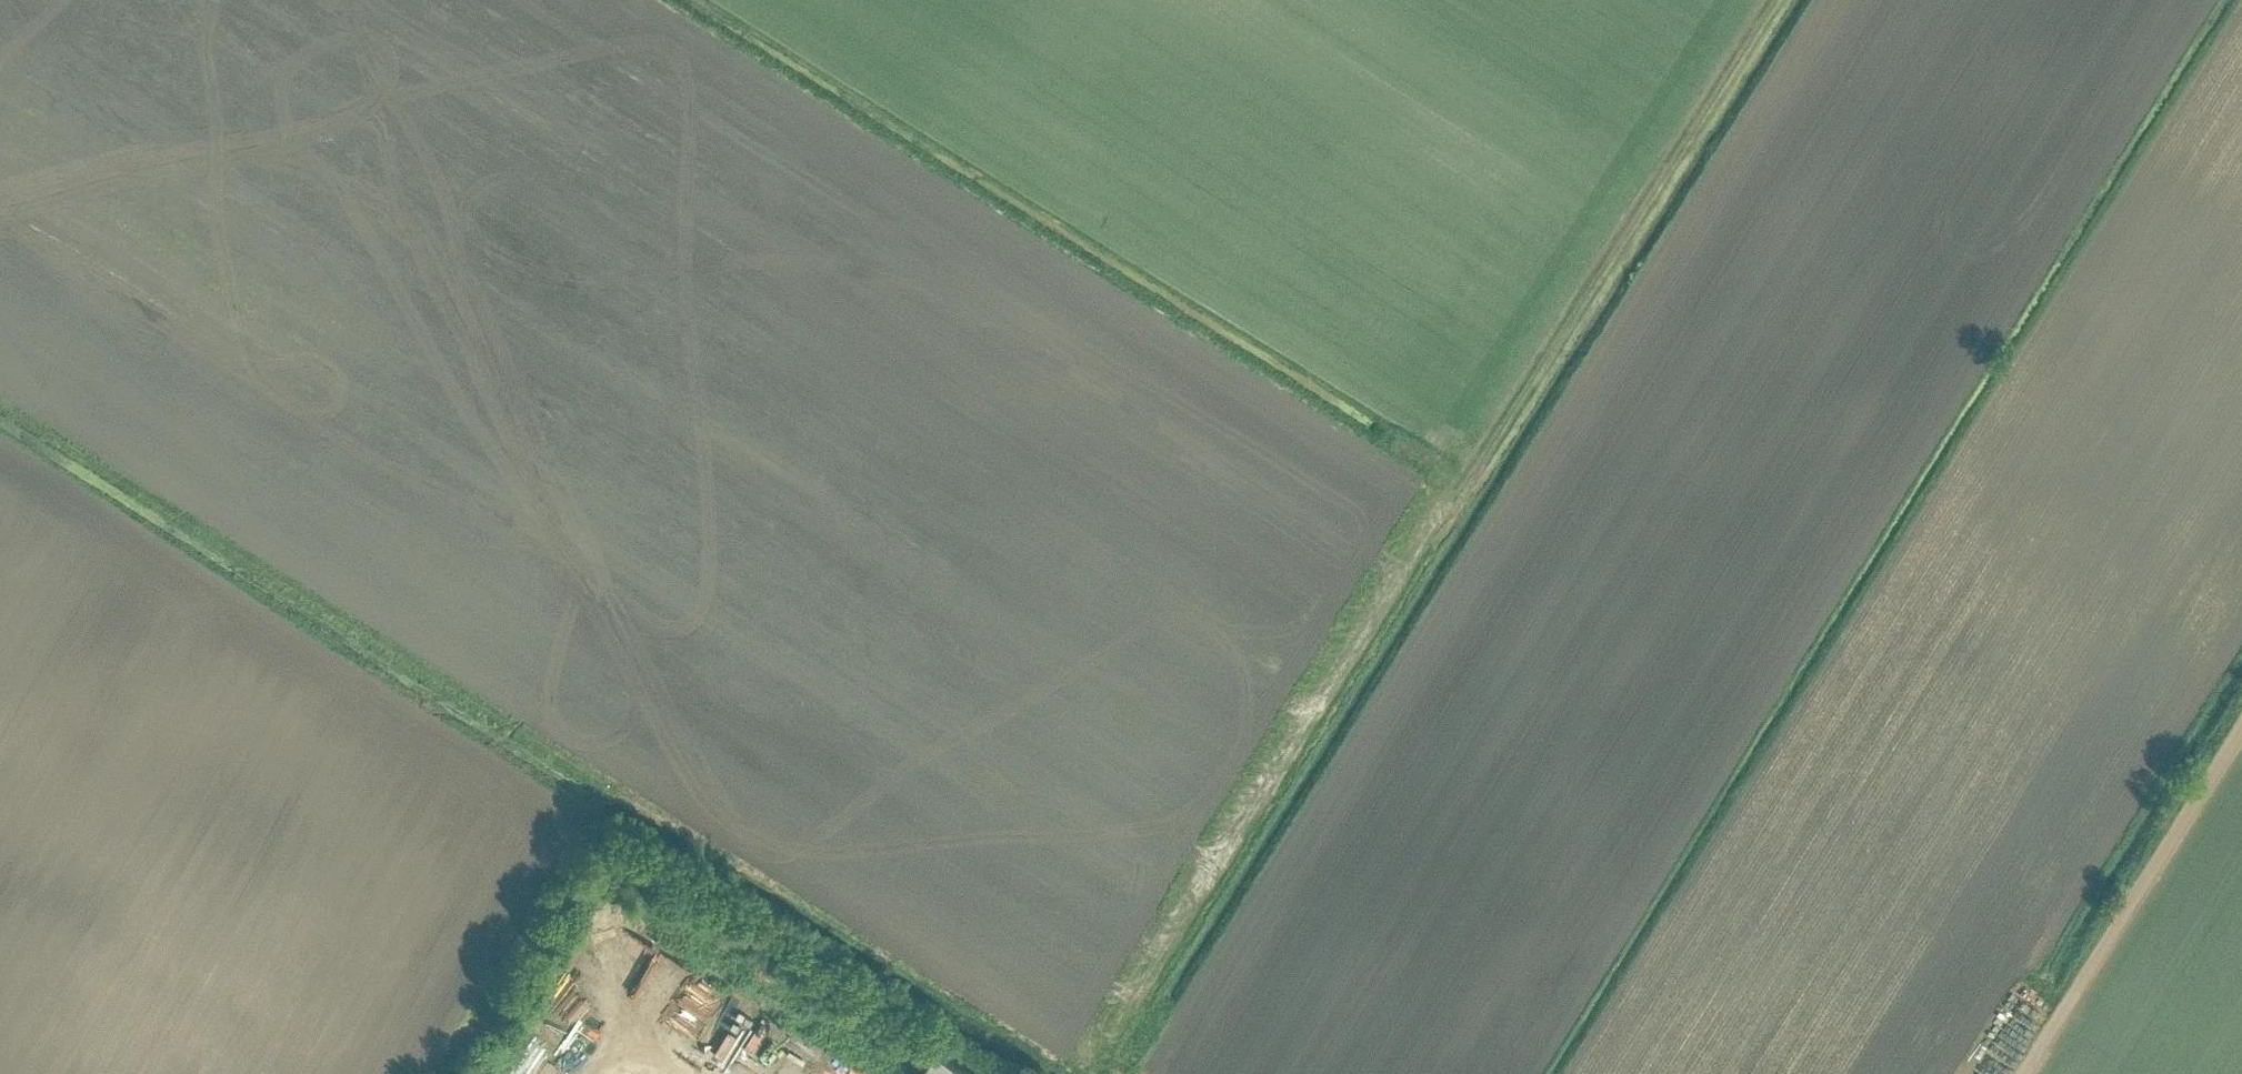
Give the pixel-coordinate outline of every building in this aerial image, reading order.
[(935,1045),(917,1073),(980,1073),(935,1045)]
